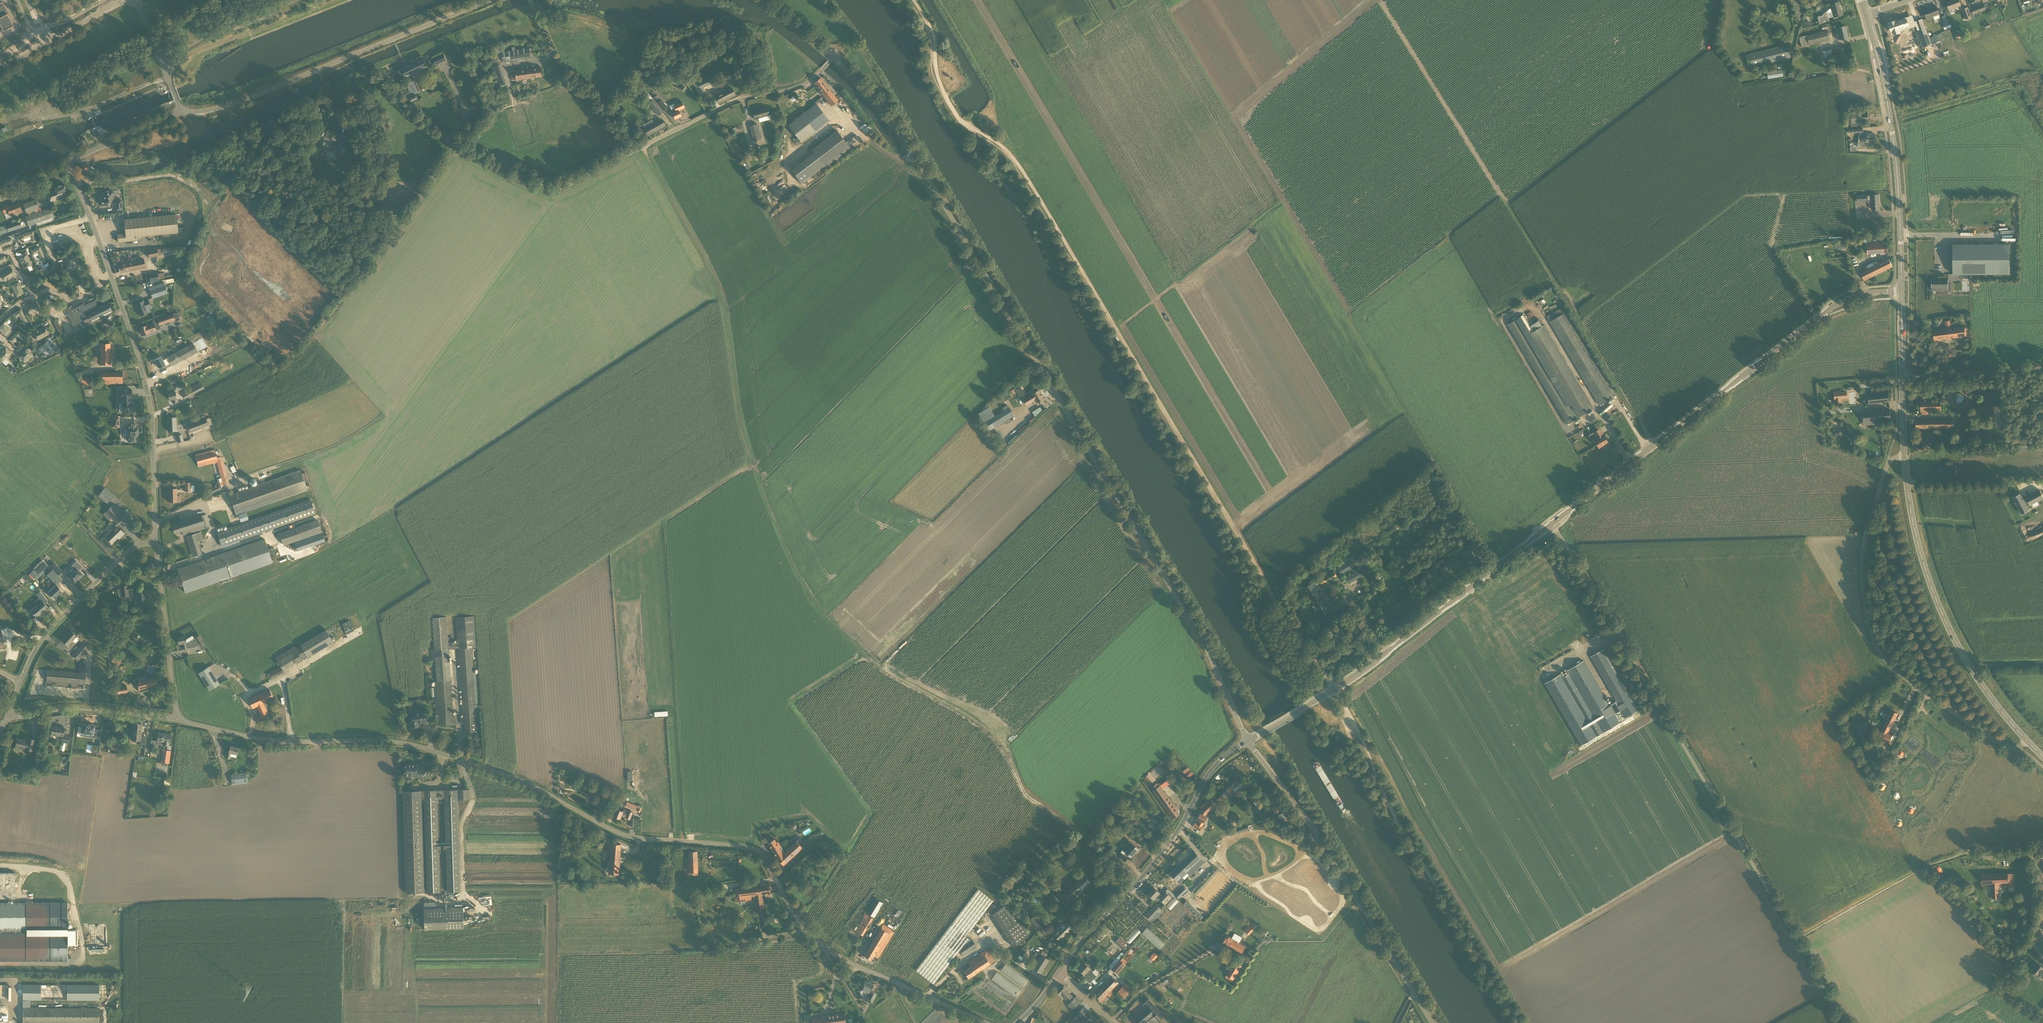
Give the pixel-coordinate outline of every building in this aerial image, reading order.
[(1956,7),(1961,5),(1959,0),(1953,0),(1946,2),(1948,6),(1946,6),(1948,10),(1953,8),(1953,9),(1956,8),(1956,7)] [(0,3),(0,11),(3,16),(7,14),(9,13),(2,2),(0,3)] [(1830,4),(1831,8),(1829,9),(1828,10),(1827,13),(1827,14),(1818,17),(1820,23),(1830,21),(1829,18),(1833,16),(1833,17),(1834,17),(1834,18),(1837,18),(1837,16),(1843,15),(1841,10),(1840,11),(1838,2),(1830,4)] [(1973,14),(1986,9),(1984,4),(1971,9),(1973,14)] [(1927,19),(1940,14),(1937,6),(1924,10),(1927,19)] [(1974,17),(1973,14),(1971,9),(1968,10),(1967,7),(1962,9),(1966,20),(1971,18),(1974,17)] [(4,30),(13,25),(7,14),(3,16),(0,18),(0,24),(4,30)] [(1940,17),(1944,27),(1949,25),(1945,15),(1940,17)] [(1890,24),(1889,25),(1890,27),(1889,27),(1890,28),(1890,27),(1891,29),(1890,29),(1891,29),(1891,31),(1893,31),(1894,34),(1895,34),(1896,34),(1896,33),(1898,33),(1899,33),(1899,32),(1900,32),(1898,29),(1908,25),(1908,23),(1906,20),(1902,21),(1902,19),(1896,21),(1895,21),(1894,21),(1893,21),(1893,22),(1892,22),(1890,23),(1890,24)] [(1916,26),(1917,30),(1921,40),(1923,47),(1931,44),(1929,38),(1922,19),(1914,22),(1914,21),(1908,22),(1910,28),(1916,26)] [(1836,28),(1837,33),(1835,33),(1837,40),(1840,39),(1848,37),(1845,26),(1836,28)] [(1827,31),(1799,37),(1801,47),(1829,41),(1827,31)] [(1752,67),(1790,57),(1787,45),(1749,54),(1752,67)] [(1840,47),(1831,49),(1832,56),(1842,54),(1840,47)] [(510,62),(510,61),(531,58),(529,48),(501,52),(503,62),(506,61),(506,63),(507,63),(510,63),(510,62)] [(444,54),(432,59),(435,65),(446,60),(444,54)] [(423,58),(402,69),(406,77),(427,66),(423,58)] [(499,65),(494,66),(500,83),(505,81),(499,65)] [(515,70),(510,71),(512,80),(516,80),(541,76),(540,68),(532,69),(532,68),(515,70)] [(838,101),(821,78),(814,83),(831,106),(838,101)] [(701,89),(708,85),(705,79),(698,83),(701,89)] [(670,81),(658,88),(660,90),(671,83),(670,81)] [(407,85),(411,94),(418,91),(414,82),(407,85)] [(1850,92),(1847,92),(1848,97),(1850,97),(1850,102),(1857,100),(1857,97),(1861,96),(1860,91),(1857,91),(1855,83),(1849,85),(1850,92)] [(736,95),(732,88),(715,96),(719,103),(736,95)] [(792,96),(793,96),(790,99),(793,101),(795,101),(796,99),(800,95),(796,92),(792,96)] [(664,111),(653,99),(649,94),(644,99),(659,116),(664,111)] [(656,95),(653,98),(664,111),(667,108),(656,95)] [(673,106),(674,108),(671,109),(673,113),(672,113),(675,119),(682,116),(679,110),(685,108),(682,102),(678,104),(677,102),(674,103),(675,105),(673,106)] [(801,142),(829,121),(816,104),(815,102),(813,104),(814,105),(788,125),(801,142)] [(753,111),(755,119),(769,115),(767,107),(753,111)] [(652,119),(642,125),(648,135),(665,125),(662,119),(655,123),(652,119)] [(757,124),(749,126),(750,126),(751,130),(754,141),(761,139),(757,124)] [(837,130),(813,149),(816,153),(792,171),(802,183),(849,147),(850,147),(837,130)] [(1860,133),(1859,139),(1858,147),(1867,148),(1867,143),(1874,144),(1876,134),(1863,133),(1862,133),(1860,133)] [(88,172),(89,167),(90,167),(90,166),(81,164),(82,164),(80,169),(79,170),(88,172)] [(387,174),(379,174),(380,197),(389,197),(389,188),(388,188),(387,174)] [(54,187),(55,190),(46,193),(50,202),(68,196),(64,184),(54,187)] [(116,210),(122,210),(121,200),(115,201),(115,199),(115,198),(114,197),(113,197),(112,193),(110,193),(109,191),(106,192),(106,193),(103,193),(104,199),(101,199),(102,206),(115,204),(116,210)] [(1879,194),(1871,195),(1871,196),(1872,202),(1872,210),(1880,209),(1879,194)] [(35,199),(23,204),(26,212),(27,212),(29,218),(26,219),(30,229),(55,220),(54,217),(51,208),(42,211),(40,207),(39,208),(35,199)] [(22,212),(19,203),(8,207),(7,205),(2,207),(4,213),(9,211),(10,215),(17,212),(17,214),(22,212)] [(176,214),(124,220),(125,233),(117,234),(118,242),(138,240),(138,237),(178,233),(176,214)] [(1,227),(0,227),(0,234),(3,233),(20,228),(18,221),(1,227)] [(220,229),(224,231),(231,234),(235,227),(224,221),(220,229)] [(32,242),(36,241),(33,231),(22,235),(23,238),(30,236),(32,242)] [(1887,240),(1867,242),(1867,254),(1888,252),(1887,240)] [(1953,244),(1953,274),(2010,274),(2010,244),(1953,244)] [(43,260),(44,260),(45,259),(45,257),(44,257),(40,247),(32,250),(33,254),(38,252),(41,261),(43,260)] [(161,249),(157,249),(148,251),(149,258),(158,256),(158,255),(162,255),(161,249)] [(26,267),(31,265),(27,255),(20,258),(21,260),(20,260),(22,264),(22,263),(24,267),(24,268),(25,269),(26,268),(26,267)] [(73,262),(74,262),(74,259),(73,259),(73,257),(66,257),(66,269),(74,268),(73,262)] [(144,259),(139,260),(138,257),(131,258),(134,270),(146,267),(144,259)] [(134,270),(131,258),(126,259),(127,262),(118,264),(119,272),(123,271),(123,272),(134,270)] [(1860,272),(1862,276),(1864,280),(1893,266),(1889,259),(1860,272)] [(10,277),(15,274),(11,268),(1,274),(5,281),(6,280),(7,280),(11,278),(10,277)] [(149,275),(147,275),(148,282),(150,281),(159,280),(159,279),(157,273),(149,274),(149,275)] [(1937,288),(1937,291),(1948,290),(1948,287),(1948,279),(1931,279),(1931,288),(1932,288),(1932,291),(1932,288),(1937,288)] [(24,293),(23,292),(21,287),(20,283),(19,284),(18,282),(12,285),(17,296),(22,294),(24,293)] [(167,293),(165,285),(164,282),(149,287),(152,298),(167,293)] [(43,300),(43,301),(47,308),(57,304),(56,300),(49,303),(47,299),(43,300)] [(108,303),(103,305),(98,307),(95,299),(84,304),(83,302),(73,308),(71,305),(64,308),(73,327),(80,323),(83,330),(94,325),(100,322),(103,329),(108,327),(105,319),(104,319),(103,316),(107,313),(109,316),(113,314),(108,303)] [(147,313),(151,311),(149,306),(150,306),(148,301),(144,303),(143,301),(136,303),(140,315),(147,313)] [(32,304),(27,307),(29,312),(29,314),(30,314),(31,313),(40,309),(37,303),(35,303),(32,304)] [(1613,394),(1610,390),(1562,308),(1547,317),(1599,405),(1614,396),(1614,395),(1613,394)] [(24,324),(28,322),(21,310),(14,314),(16,317),(19,315),(24,324)] [(159,325),(160,325),(175,320),(175,319),(180,318),(178,312),(173,314),(173,313),(157,318),(157,319),(159,325)] [(214,313),(211,316),(209,314),(205,317),(212,324),(215,321),(214,320),(218,317),(214,313)] [(1567,424),(1577,418),(1518,318),(1508,325),(1567,424)] [(146,326),(140,328),(141,331),(143,335),(148,333),(156,330),(155,327),(159,325),(157,319),(152,321),(153,323),(153,324),(146,326)] [(1946,329),(1944,329),(1933,331),(1934,340),(1966,336),(1965,326),(1951,328),(1950,320),(1945,321),(1946,329)] [(11,330),(4,323),(0,327),(0,330),(6,335),(11,330)] [(1578,417),(1593,408),(1544,325),(1529,334),(1578,417)] [(37,340),(46,335),(48,334),(47,331),(46,329),(46,328),(45,327),(43,327),(43,328),(39,330),(35,332),(34,333),(37,340)] [(22,340),(25,336),(18,330),(9,340),(11,342),(12,343),(13,343),(14,342),(14,341),(18,336),(22,340)] [(210,333),(204,336),(208,342),(213,338),(210,333)] [(54,348),(55,347),(52,345),(48,341),(44,345),(43,345),(42,346),(43,347),(44,347),(50,354),(55,349),(54,348)] [(163,360),(161,356),(154,360),(158,368),(165,364),(166,366),(170,363),(172,366),(202,350),(197,341),(167,357),(167,358),(163,360)] [(100,343),(100,342),(95,342),(95,350),(100,349),(100,365),(111,364),(111,353),(110,353),(110,343),(100,343)] [(1580,374),(1564,346),(1559,348),(1576,377),(1579,375),(1578,374),(1580,374)] [(11,353),(7,349),(6,348),(5,348),(4,349),(4,350),(3,349),(1,352),(0,354),(0,360),(2,362),(11,353)] [(24,362),(33,354),(27,349),(26,350),(26,349),(23,352),(19,356),(24,362)] [(123,383),(122,372),(100,372),(101,384),(123,383)] [(204,388),(200,382),(181,392),(185,399),(204,388)] [(1017,389),(1021,396),(1025,394),(1021,387),(1017,389)] [(133,402),(131,402),(131,397),(132,397),(131,389),(121,390),(121,398),(122,398),(122,412),(133,411),(133,402)] [(1038,390),(1023,399),(1026,405),(1035,400),(1037,403),(1044,399),(1038,390)] [(1872,394),(1868,395),(1869,404),(1889,402),(1888,390),(1872,392),(1872,394)] [(176,398),(175,391),(168,393),(169,400),(173,399),(174,403),(177,402),(176,398)] [(1834,400),(1847,399),(1846,391),(1841,392),(1840,391),(1833,392),(1834,400)] [(1941,410),(1941,401),(1921,402),(1921,414),(1928,414),(1928,410),(1941,410)] [(1014,416),(1007,405),(1002,408),(1004,411),(984,423),(989,431),(1014,416)] [(1982,406),(1973,407),(1974,416),(1984,415),(1983,413),(1993,412),(1992,405),(1983,406),(1982,406)] [(984,423),(995,416),(989,407),(982,411),(978,414),(984,423)] [(1879,420),(1891,419),(1890,410),(1863,413),(1864,422),(1873,421),(1874,424),(1879,424),(1879,420)] [(980,426),(983,424),(977,414),(974,416),(980,426)] [(186,423),(187,425),(190,432),(208,426),(207,424),(211,423),(209,418),(206,419),(205,415),(198,417),(199,419),(186,423)] [(176,431),(176,417),(167,418),(168,431),(176,431)] [(1916,428),(1930,428),(1930,429),(1953,428),(1953,420),(1916,420),(1916,428)] [(135,423),(129,423),(129,424),(129,428),(128,428),(127,428),(127,437),(128,437),(129,437),(129,442),(135,442),(136,442),(135,442),(135,437),(138,437),(138,434),(138,432),(138,428),(135,428),(135,424),(135,423)] [(1597,430),(1595,431),(1594,432),(1598,438),(1594,440),(1599,448),(1603,446),(1602,445),(1605,444),(1608,442),(1603,434),(1600,429),(1597,430)] [(1980,437),(1981,439),(1984,443),(1989,439),(1987,435),(1985,433),(1980,437)] [(216,459),(214,450),(195,455),(198,467),(216,462),(221,478),(217,480),(219,488),(228,484),(221,457),(216,459)] [(1940,466),(1940,475),(1956,475),(1956,466),(1953,466),(1946,466),(1940,466)] [(300,470),(229,494),(236,515),(307,491),(300,470)] [(107,504),(114,496),(104,488),(98,496),(107,504)] [(177,496),(177,489),(168,489),(169,502),(180,501),(180,496),(177,496)] [(2023,499),(2020,494),(2020,493),(2012,497),(2021,514),(2022,513),(2026,511),(2029,510),(2029,509),(2026,505),(2029,503),(2030,505),(2033,504),(2037,501),(2042,498),(2042,496),(2040,490),(2026,497),(2027,498),(2024,500),(2023,499)] [(310,499),(216,532),(221,546),(316,514),(310,499)] [(106,511),(118,523),(123,518),(112,506),(106,511)] [(174,533),(182,531),(183,535),(205,528),(201,516),(171,525),(174,533)] [(322,531),(318,520),(280,533),(283,545),(322,531)] [(105,535),(105,536),(112,543),(119,535),(121,537),(124,533),(117,527),(116,525),(105,535)] [(197,542),(195,534),(186,536),(193,557),(201,554),(197,542)] [(264,539),(177,569),(185,592),(272,562),(264,539)] [(1479,562),(1470,549),(1464,554),(1472,566),(1479,562)] [(38,573),(47,566),(42,559),(33,567),(38,573)] [(1352,559),(1338,568),(1341,574),(1356,565),(1352,559)] [(1365,559),(1361,561),(1365,568),(1369,566),(1365,559)] [(73,583),(82,574),(79,570),(82,567),(76,561),(72,565),(73,565),(76,569),(70,574),(68,577),(73,583)] [(59,568),(54,563),(51,566),(55,572),(59,568)] [(1346,577),(1348,582),(1349,583),(1363,575),(1360,569),(1346,577)] [(47,592),(55,600),(64,592),(57,585),(63,580),(53,570),(47,576),(56,584),(47,592)] [(1322,584),(1330,579),(1330,580),(1337,576),(1334,571),(1320,580),(1322,584)] [(1315,585),(1314,582),(1304,588),(1311,599),(1319,594),(1314,586),(1315,585)] [(121,586),(121,588),(116,589),(117,595),(122,595),(122,597),(129,596),(128,585),(121,586)] [(137,589),(138,600),(136,600),(136,606),(142,606),(142,600),(147,599),(147,596),(145,596),(144,588),(137,589)] [(34,615),(37,617),(48,608),(45,604),(48,601),(41,592),(37,595),(43,602),(32,612),(34,614),(33,614),(34,615)] [(1329,611),(1319,594),(1311,599),(1315,606),(1315,607),(1317,610),(1321,616),(1329,611)] [(448,643),(446,616),(432,617),(434,646),(434,649),(448,648),(459,648),(461,647),(461,642),(458,642),(448,643)] [(461,648),(471,647),(476,647),(473,616),(456,617),(458,642),(461,642),(461,647),(461,648)] [(67,645),(76,636),(70,630),(66,635),(62,640),(67,645)] [(308,657),(334,642),(326,630),(300,645),(308,657)] [(186,642),(185,636),(177,637),(178,644),(182,643),(183,649),(187,649),(194,647),(198,645),(204,642),(199,635),(194,638),(188,642),(186,642)] [(77,660),(88,648),(83,643),(72,656),(77,660)] [(276,657),(281,666),(267,674),(270,679),(308,657),(300,645),(296,648),(295,646),(276,657)] [(435,661),(436,681),(440,725),(454,724),(451,681),(448,648),(434,649),(431,650),(431,661),(435,661)] [(1626,718),(1638,711),(1602,649),(1591,656),(1617,701),(1609,705),(1583,660),(1568,670),(1569,672),(1562,676),(1561,674),(1545,683),(1581,745),(1597,736),(1581,708),(1588,704),(1603,732),(1619,722),(1614,714),(1622,710),(1626,718)] [(114,656),(111,662),(119,666),(122,660),(114,656)] [(84,684),(85,673),(86,662),(79,662),(78,673),(47,670),(46,681),(84,684)] [(209,690),(219,684),(209,667),(198,673),(209,690)] [(156,677),(137,681),(139,689),(158,684),(156,677)] [(112,689),(112,691),(114,696),(128,692),(126,685),(112,689)] [(253,708),(257,706),(262,716),(268,713),(263,703),(274,698),(270,689),(249,699),(253,708)] [(1892,710),(1878,737),(1889,742),(1892,735),(1888,733),(1898,713),(1892,710)] [(426,713),(411,714),(411,723),(412,723),(412,727),(418,726),(418,722),(427,722),(426,713)] [(1867,721),(1857,721),(1857,735),(1867,735),(1867,721)] [(82,723),(81,732),(93,734),(92,737),(97,738),(99,729),(94,729),(94,725),(90,724),(87,724),(82,723)] [(140,740),(140,744),(144,744),(145,737),(141,737),(142,724),(133,723),(131,740),(140,740)] [(69,736),(63,735),(64,728),(52,726),(51,734),(58,736),(58,737),(62,738),(62,742),(68,743),(69,736)] [(157,744),(168,745),(169,746),(169,742),(170,742),(171,734),(158,733),(157,741),(157,744)] [(26,749),(32,751),(35,740),(28,738),(27,742),(24,741),(25,740),(17,738),(15,746),(23,748),(23,747),(26,748),(26,749)] [(231,753),(237,754),(239,748),(232,746),(231,746),(229,751),(227,751),(226,756),(230,757),(231,753)] [(161,762),(168,763),(169,763),(171,751),(167,750),(162,750),(161,762)] [(414,777),(426,778),(426,771),(419,770),(419,771),(417,771),(417,764),(405,764),(405,774),(409,774),(409,775),(414,775),(414,777)] [(233,785),(236,784),(247,783),(246,772),(231,774),(232,785),(233,785)] [(1220,802),(1238,784),(1242,780),(1236,775),(1215,797),(1220,802)] [(1150,787),(1173,819),(1180,814),(1157,782),(1150,787)] [(424,791),(425,798),(428,892),(440,892),(438,849),(441,848),(441,845),(438,845),(437,797),(445,797),(446,845),(443,845),(444,848),(446,848),(447,888),(444,888),(444,894),(448,894),(448,892),(461,891),(458,799),(470,799),(469,789),(424,791)] [(424,791),(414,791),(404,791),(407,893),(425,892),(421,798),(425,798),(424,791)] [(1202,810),(1203,811),(1206,814),(1216,805),(1211,800),(1202,810)] [(627,802),(625,806),(635,810),(637,805),(627,802)] [(621,815),(626,817),(626,818),(630,819),(632,812),(629,811),(625,810),(624,812),(623,812),(623,811),(616,809),(614,816),(620,819),(621,815)] [(1206,814),(1203,811),(1201,814),(1200,813),(1197,819),(1200,821),(1198,824),(1195,822),(1193,826),(1200,830),(1207,817),(1205,816),(1206,814)] [(1231,814),(1230,820),(1238,823),(1240,817),(1231,814)] [(1152,818),(1150,823),(1157,826),(1159,822),(1152,818)] [(812,831),(809,827),(802,831),(805,835),(812,831)] [(777,843),(774,839),(768,843),(777,858),(777,859),(783,865),(803,848),(796,841),(784,852),(778,842),(777,843)] [(1124,855),(1122,853),(1120,857),(1125,861),(1130,856),(1131,856),(1138,848),(1133,844),(1130,841),(1123,850),(1126,852),(1124,855)] [(607,843),(607,848),(607,852),(611,853),(609,874),(619,874),(621,844),(611,843),(611,844),(607,843)] [(689,851),(689,859),(685,859),(686,876),(698,875),(697,851),(689,851)] [(1170,874),(1180,884),(1187,877),(1188,878),(1205,862),(1194,851),(1170,874)] [(16,898),(15,872),(0,872),(0,898),(16,898)] [(1999,897),(1999,887),(2014,886),(2013,873),(1982,875),(1982,884),(1992,883),(1992,898),(1999,897)] [(1084,875),(1063,893),(1069,900),(1090,882),(1084,875)] [(1041,879),(1056,894),(1060,890),(1045,876),(1041,879)] [(762,895),(771,893),(769,884),(733,889),(734,894),(759,890),(759,891),(760,890),(760,895),(762,895)] [(1184,886),(1175,894),(1179,898),(1187,890),(1184,886)] [(1163,896),(1159,893),(1154,887),(1148,893),(1154,899),(1157,896),(1160,899),(1165,904),(1171,897),(1166,892),(1163,896)] [(978,889),(951,925),(965,936),(968,931),(969,931),(993,900),(978,889)] [(735,902),(740,901),(740,902),(752,900),(751,896),(754,896),(757,911),(764,910),(762,895),(760,895),(760,890),(759,891),(759,890),(734,894),(735,902)] [(1174,897),(1167,906),(1171,909),(1179,901),(1174,897)] [(867,913),(873,916),(875,917),(883,903),(881,902),(875,898),(866,912),(867,913)] [(0,903),(0,960),(68,960),(68,945),(68,930),(68,903),(33,903),(33,901),(26,902),(26,903),(0,903)] [(1187,901),(1185,903),(1200,919),(1202,917),(1187,901)] [(986,912),(989,914),(996,907),(993,904),(986,912)] [(1153,922),(1164,911),(1157,904),(1146,915),(1153,922)] [(1011,916),(1004,906),(991,914),(1012,946),(1025,938),(1028,935),(1014,914),(1011,916)] [(424,908),(425,929),(463,928),(463,908),(424,908)] [(1031,923),(1037,928),(1041,923),(1033,915),(1033,916),(1030,914),(1024,920),(1026,921),(1025,922),(1028,924),(1030,922),(1031,923)] [(871,922),(864,917),(856,931),(862,936),(871,922)] [(1056,929),(1052,933),(1059,940),(1073,927),(1066,920),(1063,923),(1064,924),(1057,931),(1056,929)] [(1252,921),(1244,930),(1249,935),(1257,926),(1252,921)] [(883,924),(864,956),(871,960),(874,955),(878,958),(894,931),(883,924)] [(968,938),(965,936),(951,925),(916,970),(933,983),(959,950),(963,956),(977,947),(972,940),(971,940),(968,938)] [(1126,939),(1130,943),(1141,931),(1137,927),(1126,939)] [(1142,933),(1160,950),(1166,943),(1147,927),(1142,933)] [(68,930),(68,945),(78,945),(78,930),(68,930)] [(1241,953),(1245,946),(1227,935),(1223,943),(1241,953)] [(1115,941),(1121,948),(1127,942),(1120,936),(1115,941)] [(967,962),(970,966),(963,971),(968,978),(995,961),(987,949),(967,962)] [(1039,959),(1033,968),(1040,973),(1049,960),(1036,952),(1034,955),(1039,959)] [(1154,952),(1150,957),(1153,960),(1158,955),(1154,952)] [(1121,960),(1112,969),(1117,974),(1125,964),(1121,960)] [(1234,961),(1226,975),(1234,979),(1242,965),(1234,961)] [(1000,971),(1023,987),(1029,979),(1006,963),(1000,971)] [(1079,969),(1084,974),(1082,976),(1090,983),(1092,981),(1094,979),(1097,976),(1092,972),(1093,971),(1085,963),(1079,969)] [(2042,977),(2042,978),(2042,967),(2038,963),(2032,970),(2035,972),(2033,975),(2036,977),(2042,977)] [(992,980),(1016,997),(1022,989),(997,972),(992,980)] [(1113,989),(1119,983),(1112,977),(1103,987),(1103,988),(1101,990),(1100,989),(1094,995),(1100,1002),(1107,995),(1110,997),(1114,992),(1111,989),(1112,988),(1113,989)] [(861,996),(863,996),(862,999),(872,1003),(876,993),(871,991),(870,991),(873,984),(866,981),(862,990),(861,991),(860,992),(860,993),(860,994),(860,995),(861,995),(861,996)] [(8,999),(8,997),(8,985),(0,985),(0,999),(8,999)] [(99,1000),(99,985),(23,985),(23,999),(99,1000)] [(1059,991),(1058,992),(1058,993),(1059,994),(1060,994),(1061,993),(1070,1002),(1068,1004),(1072,1009),(1075,1007),(1079,1003),(1081,1000),(1077,996),(1074,998),(1065,988),(1064,986),(1063,987),(1062,986),(1058,990),(1059,991)] [(1125,989),(1122,987),(1118,992),(1123,997),(1130,990),(1127,987),(1125,989)] [(1146,1020),(1152,1015),(1154,1017),(1160,1011),(1149,999),(1143,1004),(1147,1009),(1139,1016),(1142,1019),(1137,1022),(1149,1022),(1146,1020)] [(8,1021),(8,1006),(0,1006),(0,1021),(8,1021)] [(99,1009),(23,1008),(23,1022),(99,1022),(99,1009)] [(1081,1022),(1088,1022),(1094,1017),(1089,1012),(1088,1013),(1083,1008),(1078,1012),(1079,1014),(1075,1018),(1079,1022),(1079,1021),(1081,1022)] [(812,1022),(846,1022),(844,1014),(811,1018),(812,1022)]
